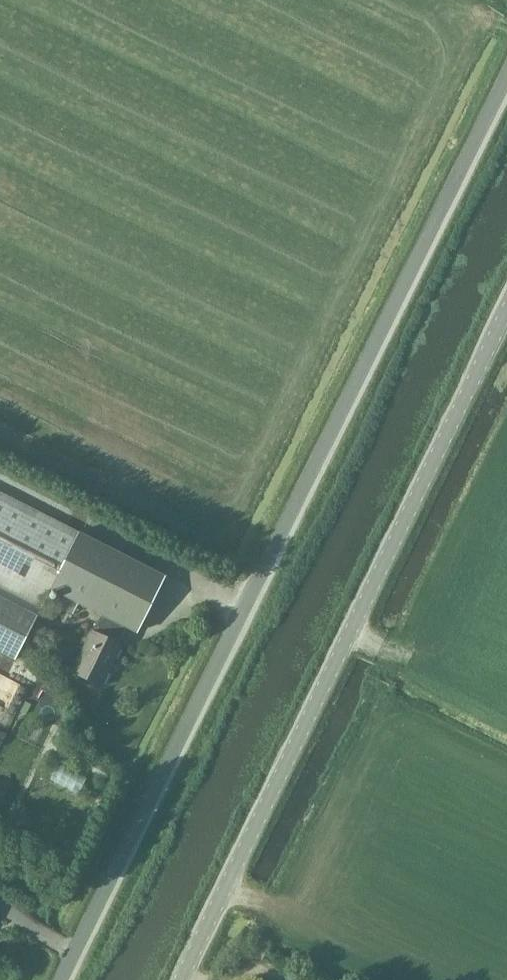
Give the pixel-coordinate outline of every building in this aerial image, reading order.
[(40,608),(49,590),(79,533),(0,492),(0,587),(40,608)] [(135,633),(165,576),(79,533),(49,590),(100,615),(92,632),(90,631),(70,672),(99,686),(119,647),(116,645),(125,628),(135,633)] [(14,661),(36,615),(0,597),(0,654),(14,661)]
